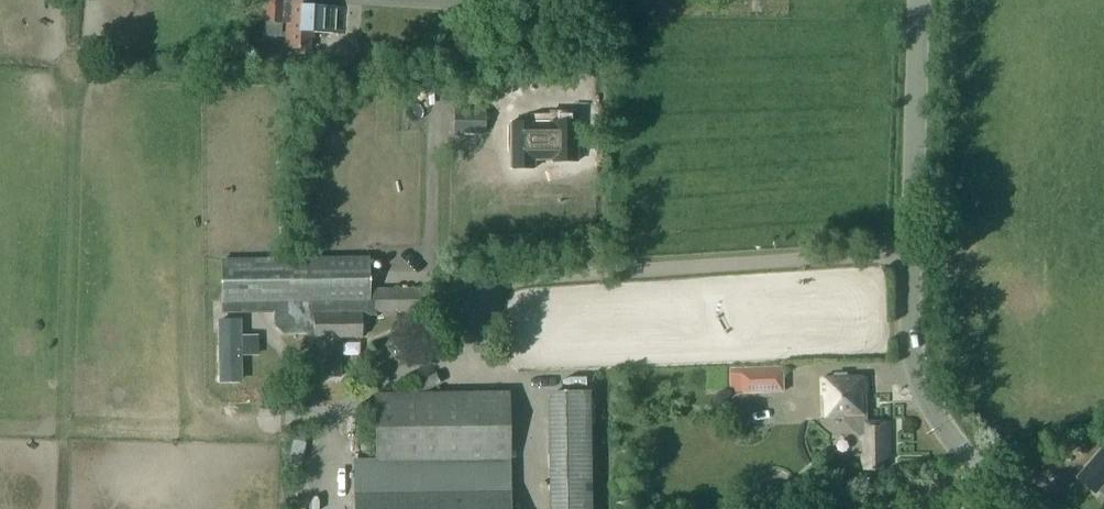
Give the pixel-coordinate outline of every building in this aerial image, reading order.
[(262,20),(282,21),(286,21),(284,46),(286,46),(309,48),(310,36),(312,36),(313,31),(344,33),(345,6),(314,4),(314,1),(303,0),(263,0),(262,20)] [(454,110),(455,90),(439,90),(438,121),(454,122),(454,110)] [(454,133),(485,134),(486,111),(454,110),(454,122),(454,133)] [(550,112),(550,122),(547,122),(547,135),(535,134),(535,144),(547,144),(547,152),(553,152),(553,161),(576,161),(576,122),(566,122),(566,113),(550,112)] [(317,218),(300,218),(300,232),(317,232),(317,218)] [(297,258),(223,259),(223,301),(276,301),(276,323),(284,330),(314,330),(314,337),(322,337),(322,361),(324,361),(324,377),(340,376),(340,360),(342,360),(342,337),(361,336),(361,312),(374,312),(374,290),(368,290),(368,261),(368,257),(343,258),(328,258),(297,258)] [(423,288),(374,289),(374,290),(374,312),(423,311),(423,288)] [(239,351),(241,351),(240,320),(218,321),(219,352),(221,352),(221,380),(240,380),(239,351)] [(734,394),(745,393),(786,392),(786,371),(783,366),(733,368),(734,394)] [(861,434),(862,434),(862,440),(865,439),(865,453),(862,453),(862,469),(884,469),(884,460),(890,460),(890,420),(866,421),(865,393),(868,393),(868,375),(824,375),(824,392),(827,392),(827,414),(846,413),(846,419),(861,433),(861,434)] [(555,508),(591,508),(589,391),(554,392),(555,508)] [(376,395),(376,460),(354,460),(355,508),(509,508),(508,393),(376,395)] [(1082,476),(1101,492),(1103,489),(1103,452),(1082,476)]
